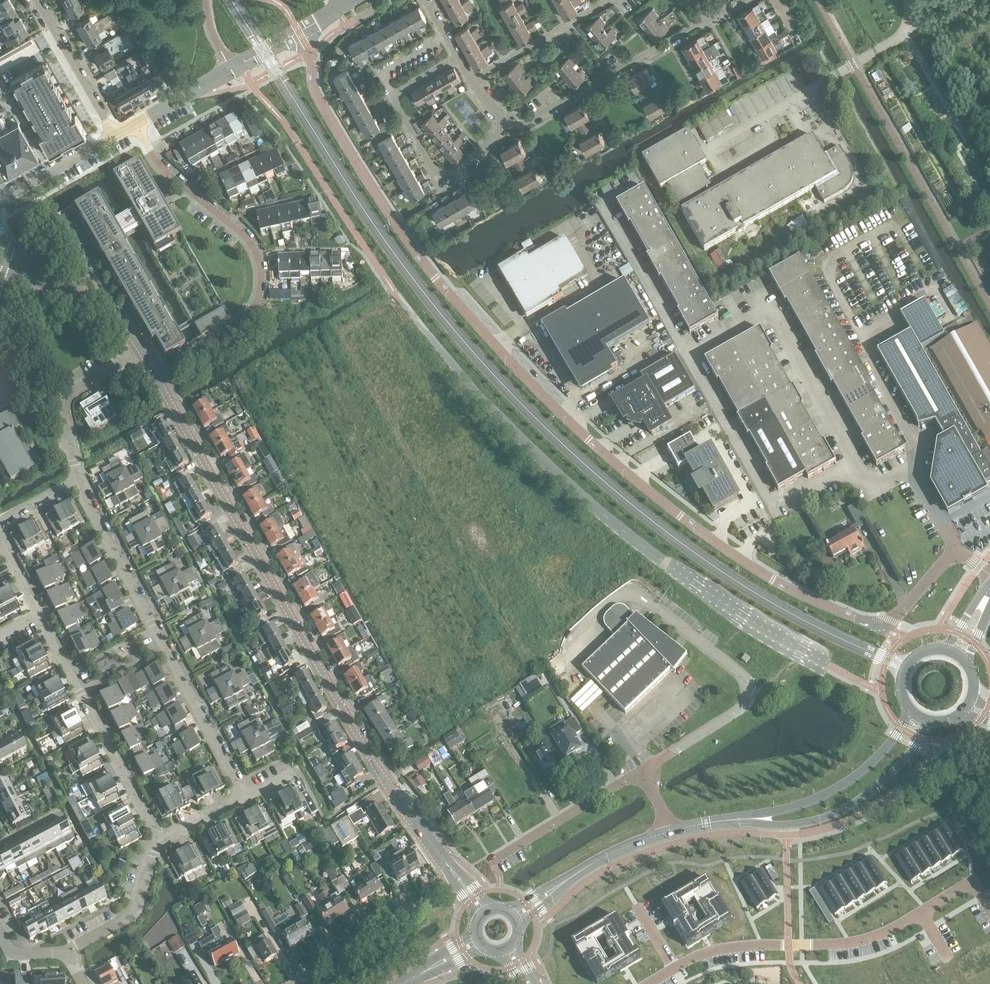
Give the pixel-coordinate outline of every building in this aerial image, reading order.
[(11,3),(10,0),(0,0),(0,9),(1,9),(11,3)] [(65,6),(71,16),(84,9),(81,3),(86,0),(75,0),(65,6)] [(450,11),(448,12),(449,15),(471,3),(470,0),(467,0),(462,3),(460,0),(455,0),(447,5),(450,11)] [(500,8),(505,17),(525,6),(523,2),(516,6),(513,0),(500,8)] [(558,10),(576,0),(556,0),(555,0),(558,6),(556,7),(558,10)] [(558,10),(559,13),(562,12),(565,18),(578,11),(575,6),(582,1),(582,0),(576,0),(558,10)] [(767,5),(770,7),(766,13),(771,16),(777,8),(769,2),(767,5)] [(16,13),(14,10),(15,9),(11,3),(1,9),(0,9),(3,14),(0,15),(0,22),(16,13)] [(451,18),(453,16),(457,23),(469,16),(467,11),(473,7),(472,5),(471,3),(449,15),(451,18)] [(415,26),(419,33),(422,31),(418,24),(427,20),(419,6),(414,9),(413,8),(408,11),(408,12),(407,12),(415,26)] [(505,17),(510,26),(523,18),(520,13),(527,9),(526,8),(525,6),(505,17)] [(739,14),(745,25),(766,13),(763,9),(757,12),(753,6),(739,14)] [(95,13),(90,16),(75,24),(82,35),(96,27),(122,12),(119,7),(107,13),(98,19),(95,13)] [(638,20),(646,30),(658,21),(655,18),(659,16),(653,8),(638,20)] [(96,27),(82,35),(88,46),(107,35),(104,29),(124,16),(122,12),(96,27)] [(403,33),(404,33),(407,39),(411,37),(407,31),(415,26),(407,12),(402,15),(396,17),(397,18),(396,19),(403,33)] [(0,22),(0,29),(3,28),(4,27),(7,32),(23,23),(19,16),(18,16),(16,13),(0,22)] [(745,25),(751,35),(765,27),(762,21),(768,17),(766,13),(745,25)] [(585,28),(594,38),(605,29),(603,26),(606,23),(600,16),(585,28)] [(510,26),(515,34),(535,23),(533,19),(526,23),(523,18),(510,26)] [(384,25),(392,39),(396,46),(399,44),(395,37),(403,33),(396,19),(391,22),(390,21),(385,24),(385,25),(384,25)] [(658,21),(646,30),(654,41),(669,29),(663,21),(660,24),(658,21)] [(8,45),(28,34),(26,30),(27,30),(23,23),(7,32),(9,37),(4,40),(8,45)] [(535,23),(515,34),(520,44),(533,36),(530,31),(537,27),(535,23)] [(385,46),(384,44),(392,39),(384,25),(379,28),(379,27),(373,30),(374,31),(373,32),(380,46),(381,46),(384,52),(391,48),(389,44),(385,46)] [(457,40),(458,43),(480,31),(478,27),(471,31),(468,26),(455,33),(459,39),(457,40)] [(130,27),(119,34),(120,36),(123,34),(129,43),(134,40),(139,49),(142,47),(130,27)] [(751,35),(757,46),(777,34),(775,30),(769,33),(765,27),(751,35)] [(594,38),(602,48),(617,36),(611,29),(607,31),(605,29),(594,38)] [(462,45),(466,51),(478,44),(476,39),(483,35),(480,31),(458,43),(460,46),(462,45)] [(375,54),(372,50),(380,46),(373,32),(367,35),(367,34),(362,37),(362,38),(361,38),(369,52),(373,58),(379,54),(378,52),(375,54)] [(120,36),(119,34),(104,42),(107,47),(93,55),(100,67),(121,55),(117,50),(125,45),(120,36)] [(757,46),(763,57),(777,48),(774,42),(780,38),(777,34),(757,46)] [(357,59),(358,59),(361,65),(364,63),(361,57),(369,52),(361,38),(349,45),(350,46),(349,46),(352,52),(353,51),(357,59)] [(683,46),(689,57),(710,45),(708,41),(701,44),(697,38),(683,46)] [(467,58),(468,61),(490,48),(488,44),(481,48),(478,44),(466,51),(469,57),(467,58)] [(689,57),(695,67),(710,59),(716,55),(710,45),(689,57)] [(472,62),(476,69),(489,62),(486,56),(493,52),(490,48),(468,61),(470,64),(472,62)] [(556,67),(564,77),(576,68),(574,65),(577,62),(571,55),(556,67)] [(695,67),(701,78),(722,66),(720,61),(713,65),(710,59),(695,67)] [(131,61),(126,64),(130,72),(134,78),(139,75),(135,69),(131,61)] [(504,74),(512,85),(524,75),(521,72),(524,70),(519,62),(504,74)] [(43,63),(10,81),(10,82),(11,82),(16,93),(17,94),(19,97),(19,98),(25,107),(25,108),(30,118),(31,119),(35,126),(23,132),(26,137),(38,130),(40,135),(38,136),(49,154),(50,153),(49,153),(59,147),(60,148),(61,147),(61,146),(72,140),(73,140),(74,140),(74,139),(83,133),(84,134),(85,133),(75,115),(73,116),(43,64),(43,63)] [(130,72),(126,64),(125,63),(121,66),(129,81),(134,78),(130,72)] [(150,69),(146,63),(141,66),(145,72),(150,69)] [(605,70),(600,64),(597,67),(602,73),(605,70)] [(738,77),(743,74),(737,64),(733,66),(738,77)] [(701,78),(707,89),(720,81),(721,84),(730,79),(722,66),(701,78)] [(124,85),(117,74),(114,67),(104,73),(108,80),(110,78),(113,83),(115,81),(119,87),(124,85)] [(443,73),(451,86),(454,92),(457,90),(454,84),(461,80),(454,67),(443,73)] [(646,67),(637,72),(645,85),(648,92),(652,90),(648,83),(654,80),(646,67)] [(564,77),(573,88),(588,75),(582,68),(578,71),(576,68),(564,77)] [(159,71),(153,74),(150,69),(145,72),(148,77),(147,78),(155,91),(166,84),(159,71)] [(340,88),(341,89),(361,77),(357,70),(353,73),(355,76),(353,78),(348,69),(334,77),(337,82),(336,83),(339,88),(340,88)] [(645,85),(637,72),(628,77),(636,90),(641,87),(645,94),(648,92),(645,85)] [(433,79),(440,92),(448,88),(451,93),(454,92),(451,86),(443,73),(433,79)] [(155,91),(147,78),(142,81),(139,75),(134,78),(137,84),(144,97),(155,91)] [(524,75),(512,85),(520,95),(535,83),(529,75),(526,78),(524,75)] [(144,97),(137,84),(134,78),(129,81),(132,86),(126,90),(133,103),(144,97)] [(422,85),(433,104),(436,102),(433,96),(440,92),(433,79),(422,85)] [(347,99),(347,100),(361,93),(361,92),(367,89),(365,85),(359,89),(354,81),(341,89),(344,94),(343,95),(346,100),(347,99)] [(126,90),(124,85),(119,87),(122,93),(115,96),(122,109),(133,103),(126,90)] [(422,85),(411,91),(419,104),(426,100),(430,105),(433,104),(422,85)] [(652,99),(660,112),(669,106),(661,93),(656,96),(652,90),(648,92),(652,99)] [(645,94),(649,101),(643,104),(651,117),(660,112),(652,99),(648,92),(645,94)] [(353,111),(354,112),(368,104),(367,104),(374,101),(372,97),(365,100),(361,93),(347,100),(350,106),(353,111)] [(359,123),(360,122),(361,124),(374,116),(374,115),(380,112),(376,105),(372,107),(374,111),(372,112),(368,104),(354,112),(357,117),(356,118),(359,123)] [(583,104),(574,109),(581,122),(585,128),(589,126),(585,119),(590,116),(583,104)] [(707,140),(734,126),(725,108),(698,123),(707,140)] [(581,122),(574,109),(564,114),(572,127),(577,124),(581,131),(585,128),(581,122)] [(421,123),(429,133),(441,124),(446,119),(444,116),(438,121),(432,114),(421,123)] [(225,121),(234,137),(243,132),(234,116),(225,121)] [(366,135),(367,134),(367,136),(376,131),(387,124),(382,116),(378,119),(381,122),(379,124),(374,116),(361,124),(364,129),(363,129),(366,135)] [(429,133),(437,142),(448,133),(443,126),(448,122),(446,119),(441,124),(429,133)] [(234,137),(225,121),(220,124),(218,120),(214,122),(216,126),(228,147),(237,141),(234,137)] [(0,164),(8,177),(38,159),(22,131),(18,123),(17,124),(0,133),(0,164)] [(376,131),(381,140),(392,133),(387,124),(376,131)] [(228,147),(216,126),(211,129),(209,125),(205,127),(207,131),(219,152),(228,147)] [(605,143),(598,130),(593,133),(589,126),(585,128),(589,135),(596,148),(605,143)] [(587,153),(596,148),(589,135),(585,128),(581,131),(585,137),(580,141),(587,153)] [(257,129),(251,132),(256,140),(262,137),(257,129)] [(219,152),(207,131),(202,134),(200,130),(196,132),(198,137),(210,157),(219,152)] [(813,137),(812,136),(715,192),(700,165),(707,162),(688,130),(642,156),(660,188),(667,184),(682,211),(705,251),(737,232),(739,234),(746,230),(745,228),(816,187),(825,202),(845,191),(846,190),(848,188),(849,187),(851,184),(853,180),(854,177),(854,173),(853,171),(853,169),(851,166),(840,147),(824,156),(813,136),(813,137)] [(384,152),(385,151),(386,152),(399,145),(405,141),(401,134),(397,137),(399,140),(397,142),(392,133),(381,140),(379,140),(382,146),(381,146),(384,152)] [(437,142),(445,152),(462,138),(459,135),(454,140),(448,133),(437,142)] [(210,157),(198,137),(193,139),(191,135),(187,137),(189,142),(201,162),(210,157)] [(462,138),(445,152),(453,162),(464,153),(459,146),(464,141),(462,138)] [(201,162),(189,142),(184,145),(182,140),(177,142),(180,147),(184,153),(183,154),(184,156),(185,155),(192,167),(201,162)] [(519,140),(510,145),(517,158),(521,165),(525,163),(521,156),(526,153),(519,140)] [(391,163),(392,163),(392,164),(405,157),(412,153),(408,146),(403,148),(405,152),(403,153),(399,145),(386,152),(389,157),(388,158),(391,163)] [(517,158),(510,145),(501,151),(508,164),(513,161),(517,167),(521,165),(517,158)] [(267,156),(275,173),(277,177),(287,173),(284,168),(276,151),(267,156)] [(257,160),(258,160),(265,177),(275,173),(267,156),(262,158),(260,154),(255,156),(257,160)] [(578,154),(572,158),(575,164),(582,160),(578,154)] [(233,155),(226,159),(229,164),(236,160),(234,157),(233,155)] [(397,175),(398,174),(399,175),(412,168),(419,164),(414,157),(410,160),(412,164),(410,165),(405,157),(392,164),(395,169),(395,170),(397,175)] [(258,160),(257,160),(252,163),(250,158),(246,160),(248,165),(258,186),(267,182),(265,177),(258,160)] [(132,210),(142,226),(154,247),(180,232),(162,201),(138,160),(112,175),(132,210)] [(525,172),(532,185),(541,179),(534,166),(529,170),(525,163),(521,165),(525,172)] [(190,165),(184,169),(188,176),(194,173),(190,165)] [(258,186),(248,165),(239,169),(246,185),(248,190),(258,186)] [(517,167),(521,174),(516,177),(523,190),(532,185),(525,172),(521,165),(517,167)] [(291,169),(295,175),(300,172),(296,166),(291,169)] [(233,172),(231,167),(228,169),(237,190),(246,185),(239,169),(233,172)] [(406,187),(418,180),(425,176),(421,169),(418,170),(420,174),(416,176),(412,168),(399,175),(402,181),(401,181),(404,186),(405,186),(406,187)] [(218,174),(223,186),(229,199),(239,195),(237,190),(230,174),(224,177),(222,172),(218,174)] [(411,198),(412,197),(412,199),(425,192),(425,191),(431,187),(428,180),(423,183),(425,186),(423,188),(418,180),(406,187),(409,192),(408,193),(411,198)] [(471,208),(470,207),(476,204),(469,191),(460,196),(458,194),(462,192),(460,187),(453,191),(457,198),(464,211),(465,210),(466,211),(471,208)] [(645,188),(645,187),(616,203),(617,204),(629,225),(631,224),(649,256),(647,257),(647,258),(659,279),(659,280),(661,279),(679,311),(678,312),(690,333),(690,334),(719,318),(718,317),(645,188)] [(272,191),(263,195),(267,203),(276,201),(272,191)] [(459,215),(459,214),(464,211),(457,198),(449,203),(447,201),(451,198),(449,194),(441,198),(445,204),(445,205),(453,217),(454,217),(454,218),(459,215)] [(164,358),(184,346),(121,238),(142,226),(132,210),(116,219),(112,221),(97,196),(73,209),(79,219),(79,220),(82,226),(83,225),(98,253),(101,259),(102,258),(113,278),(112,278),(115,284),(116,283),(118,286),(117,286),(120,292),(121,292),(127,303),(130,309),(131,308),(132,311),(131,311),(135,317),(136,317),(151,344),(155,341),(164,358)] [(321,218),(317,201),(316,197),(311,198),(312,202),(307,203),(311,220),(312,226),(326,222),(325,217),(321,218)] [(252,198),(243,202),(246,208),(256,206),(252,198)] [(448,221),(447,220),(453,217),(445,205),(437,209),(436,207),(439,205),(437,200),(430,204),(441,224),(442,223),(443,224),(448,221)] [(311,220),(307,203),(297,206),(301,223),(311,220)] [(287,208),(291,225),(301,223),(297,206),(287,208)] [(277,210),(281,227),(291,225),(287,208),(277,210)] [(267,212),(271,230),(281,227),(277,210),(267,212)] [(267,212),(256,215),(260,232),(271,230),(267,212)] [(786,225),(794,235),(810,224),(803,214),(786,225)] [(456,225),(450,228),(453,234),(460,230),(456,225)] [(342,235),(335,240),(339,246),(346,242),(342,235)] [(511,288),(509,289),(510,291),(511,290),(516,298),(515,298),(516,300),(517,299),(527,316),(553,301),(554,303),(563,297),(560,291),(588,275),(566,238),(562,241),(559,235),(527,254),(526,254),(517,260),(518,261),(501,271),(511,288)] [(621,247),(610,253),(623,276),(634,269),(621,247)] [(320,250),(321,256),(321,279),(331,279),(331,255),(325,255),(325,250),(320,250)] [(720,250),(713,252),(719,270),(726,268),(720,250)] [(290,257),(290,280),(301,279),(300,274),(300,256),(294,256),(294,251),(289,251),(290,257)] [(310,256),(311,274),(311,279),(321,279),(321,256),(315,256),(315,251),(310,251),(310,256)] [(331,255),(331,279),(342,278),(342,255),(331,255)] [(310,256),(300,256),(300,274),(311,274),(310,256)] [(290,257),(279,257),(279,280),(290,280),(290,257)] [(877,466),(905,450),(905,449),(870,387),(873,385),(800,257),(769,274),(769,275),(785,302),(785,303),(787,302),(817,355),(815,357),(816,357),(831,384),(831,385),(833,384),(864,438),(862,439),(862,440),(862,439),(876,465),(877,466)] [(353,260),(346,261),(347,267),(348,266),(349,271),(354,270),(353,265),(354,265),(353,260)] [(944,267),(934,273),(941,285),(951,279),(944,267)] [(547,328),(557,345),(583,389),(618,368),(608,351),(651,325),(625,282),(547,328)] [(291,290),(270,291),(270,299),(291,299),(291,290)] [(945,337),(925,302),(925,301),(901,315),(910,332),(877,351),(917,421),(918,427),(935,422),(938,426),(941,432),(933,483),(949,511),(962,504),(962,505),(963,505),(961,502),(971,496),(973,499),(974,499),(973,498),(986,490),(970,463),(981,456),(921,350),(945,337)] [(194,325),(201,336),(201,337),(231,320),(224,308),(194,325)] [(989,437),(989,347),(977,324),(931,350),(928,352),(974,435),(978,433),(981,432),(985,440),(989,437)] [(761,328),(733,344),(809,478),(836,463),(836,462),(824,441),(824,440),(822,441),(802,406),(804,405),(804,404),(803,404),(793,387),(794,386),(793,386),(791,387),(771,352),(773,350),(761,329),(761,328)] [(809,478),(733,344),(705,360),(717,381),(717,382),(719,381),(739,417),(737,418),(738,418),(748,436),(747,436),(748,437),(750,435),(768,467),(766,468),(766,469),(778,490),(806,475),(808,479),(809,479),(809,478)] [(615,403),(625,421),(630,417),(633,418),(631,425),(640,427),(641,420),(644,421),(652,435),(669,425),(661,411),(696,391),(675,356),(641,376),(646,385),(615,403)] [(105,405),(99,395),(98,396),(81,406),(80,407),(86,417),(86,416),(88,419),(85,421),(84,421),(88,427),(113,413),(107,404),(105,405)] [(194,409),(199,419),(212,411),(209,405),(213,403),(209,396),(201,400),(203,404),(194,409)] [(216,427),(224,423),(220,416),(216,418),(212,411),(199,419),(204,428),(214,423),(216,427)] [(11,482),(33,469),(40,464),(34,454),(28,458),(25,453),(22,449),(25,446),(15,429),(19,427),(11,413),(0,419),(0,464),(11,482)] [(163,426),(161,422),(148,430),(151,435),(156,432),(163,444),(173,438),(166,425),(163,426)] [(211,439),(216,449),(229,441),(226,435),(230,433),(225,426),(218,430),(220,434),(211,439)] [(139,429),(128,435),(132,443),(143,436),(139,429)] [(254,429),(248,432),(252,438),(257,436),(254,429)] [(688,463),(698,481),(699,482),(695,484),(700,494),(704,492),(715,511),(738,498),(711,450),(701,455),(691,436),(668,449),(679,469),(688,463)] [(170,457),(180,451),(173,438),(163,444),(170,457)] [(232,447),(229,441),(216,449),(221,458),(229,454),(231,458),(245,450),(241,442),(232,447)] [(188,464),(180,451),(170,457),(177,469),(174,471),(177,475),(184,471),(182,467),(188,464)] [(227,469),(233,479),(246,471),(242,465),(246,462),(242,455),(235,460),(237,464),(227,469)] [(140,460),(145,471),(152,467),(148,460),(145,462),(143,459),(140,460)] [(120,483),(139,473),(136,467),(126,472),(120,461),(110,466),(120,483)] [(120,483),(110,466),(101,470),(108,482),(97,488),(101,494),(120,483)] [(278,472),(274,466),(269,468),(273,475),(278,472)] [(250,487),(257,482),(253,475),(249,477),(246,471),(233,479),(238,488),(248,482),(250,487)] [(132,485),(142,479),(139,473),(120,483),(129,501),(138,496),(132,485)] [(271,478),(277,488),(284,484),(279,474),(271,478)] [(185,496),(196,490),(188,477),(182,480),(180,477),(173,481),(176,485),(178,484),(185,496)] [(160,479),(152,483),(155,487),(163,483),(160,479)] [(129,501),(120,483),(101,494),(104,500),(114,495),(120,506),(129,501)] [(244,499),(250,508),(263,501),(259,494),(263,492),(259,485),(252,489),(254,493),(244,499)] [(185,496),(192,509),(203,503),(196,490),(185,496)] [(149,491),(143,494),(146,500),(153,497),(149,491)] [(267,517),(274,512),(270,505),(266,507),(263,501),(250,508),(255,518),(264,512),(267,517)] [(73,502),(60,509),(70,529),(84,522),(73,502)] [(165,504),(169,513),(175,511),(171,502),(165,504)] [(210,516),(203,503),(192,509),(188,511),(196,524),(197,523),(199,527),(206,523),(204,519),(210,516)] [(856,504),(848,509),(859,529),(867,524),(856,504)] [(70,529),(60,509),(46,516),(57,536),(70,529)] [(299,510),(291,514),(295,522),(298,520),(303,518),(299,510)] [(147,534),(166,524),(163,518),(153,524),(147,512),(138,517),(147,534)] [(261,529),(266,538),(280,531),(276,525),(280,522),(276,515),(268,519),(271,524),(261,529)] [(147,534),(138,517),(128,522),(135,533),(124,539),(128,545),(147,534)] [(37,521),(24,528),(35,548),(48,541),(37,521)] [(159,535),(169,530),(166,524),(147,534),(156,552),(165,547),(159,535)] [(216,526),(210,530),(208,526),(201,530),(203,535),(206,533),(213,545),(223,540),(224,539),(216,526)] [(310,527),(301,532),(304,537),(313,532),(310,527)] [(35,548),(24,528),(11,535),(22,555),(35,548)] [(183,537),(188,535),(184,528),(179,530),(178,531),(182,538),(183,537)] [(284,546),(291,542),(284,529),(280,531),(266,538),(272,548),(281,542),(284,546)] [(854,530),(839,539),(826,546),(834,559),(847,551),(850,556),(864,548),(854,530)] [(307,542),(315,537),(313,532),(304,537),(307,542)] [(156,552),(147,534),(128,545),(131,551),(141,545),(147,557),(156,552)] [(223,540),(213,545),(217,552),(213,554),(216,560),(220,558),(231,552),(223,540)] [(177,542),(170,546),(173,553),(181,549),(177,542)] [(278,559),(283,568),(296,561),(293,554),(297,552),(293,545),(285,549),(288,553),(278,559)] [(72,556),(79,569),(87,564),(88,567),(89,567),(89,569),(91,572),(101,566),(99,562),(100,561),(92,546),(80,552),(72,556)] [(181,549),(173,553),(178,561),(185,557),(181,549)] [(234,572),(232,569),(238,565),(231,552),(220,558),(227,571),(225,572),(227,577),(234,572)] [(288,578),(297,573),(299,577),(308,572),(301,558),(296,561),(283,568),(288,578)] [(174,586),(193,575),(190,570),(180,575),(174,563),(165,568),(174,586)] [(55,582),(63,577),(56,565),(48,570),(36,576),(44,591),(46,590),(49,595),(68,584),(58,589),(57,586),(55,585),(56,585),(55,582)] [(102,566),(101,566),(91,572),(81,577),(88,590),(97,585),(99,588),(101,587),(100,589),(101,592),(92,597),(92,598),(112,587),(110,582),(111,581),(102,566)] [(174,586),(165,568),(156,573),(162,584),(152,590),(155,596),(174,586)] [(186,587),(196,581),(193,575),(174,586),(184,603),(193,599),(186,587)] [(241,595),(251,589),(244,576),(238,579),(236,575),(229,579),(231,583),(234,582),(241,595)] [(295,588),(300,598),(313,591),(310,584),(314,582),(310,575),(302,579),(305,583),(295,588)] [(339,582),(333,586),(339,595),(345,591),(339,582)] [(12,596),(5,583),(0,586),(0,603),(12,596)] [(68,584),(49,595),(46,596),(54,611),(57,610),(59,615),(79,604),(69,609),(68,606),(65,606),(67,605),(65,602),(75,597),(68,584)] [(113,586),(112,587),(92,598),(98,609),(106,605),(111,613),(112,613),(123,607),(120,602),(121,601),(113,586)] [(184,603),(174,586),(155,596),(158,602),(169,597),(175,608),(184,603)] [(251,589),(241,595),(248,607),(245,609),(258,601),(251,589)] [(329,590),(323,594),(328,602),(333,598),(329,590)] [(317,606),(325,602),(321,595),(317,597),(313,591),(300,598),(305,607),(315,602),(317,606)] [(12,596),(0,603),(0,620),(19,610),(16,604),(15,605),(11,597),(13,596),(12,596)] [(92,598),(87,601),(90,606),(95,604),(92,598)] [(211,599),(203,604),(207,611),(215,607),(211,599)] [(266,615),(258,601),(245,609),(252,622),(253,622),(255,626),(262,622),(260,618),(266,615)] [(85,617),(79,604),(59,615),(57,616),(65,631),(67,630),(70,635),(81,630),(79,626),(76,625),(77,625),(76,622),(85,617)] [(230,605),(223,609),(227,616),(234,612),(230,605)] [(312,618),(317,628),(330,620),(326,614),(330,611),(326,605),(319,609),(321,613),(312,618)] [(117,621),(109,625),(116,638),(125,633),(125,632),(135,627),(127,612),(126,612),(123,607),(112,613),(114,616),(117,617),(115,618),(117,621)] [(606,626),(615,637),(582,668),(626,714),(650,691),(672,671),(677,675),(690,657),(637,615),(635,617),(625,608),(618,608),(611,611),(606,618),(606,626)] [(225,625),(220,616),(216,619),(217,621),(207,626),(201,614),(192,619),(201,637),(221,627),(225,625)] [(201,637),(192,619),(183,624),(189,636),(179,641),(182,647),(201,637)] [(334,636),(341,631),(337,624),(333,626),(330,620),(317,628),(322,637),(332,632),(334,636)] [(264,646),(268,644),(279,638),(272,625),(266,628),(264,624),(256,628),(258,632),(256,633),(264,646)] [(225,625),(221,627),(221,628),(224,633),(225,634),(229,632),(225,625)] [(242,625),(236,628),(239,633),(245,630),(242,625)] [(214,638),(224,633),(221,628),(221,627),(201,637),(211,655),(220,650),(216,642),(214,638)] [(71,642),(78,657),(90,651),(90,652),(99,647),(92,634),(85,638),(83,635),(82,636),(82,633),(81,630),(70,635),(73,641),(71,642)] [(366,631),(358,635),(362,641),(369,637),(366,631)] [(105,637),(109,644),(115,641),(112,634),(105,637)] [(334,658),(347,650),(343,644),(347,642),(343,634),(336,639),(338,643),(328,648),(334,658)] [(211,655),(201,637),(182,647),(186,653),(196,648),(202,659),(211,655)] [(269,644),(275,656),(286,651),(279,638),(268,644),(264,646),(264,647),(269,644)] [(17,669),(23,666),(43,655),(44,654),(42,655),(38,648),(39,647),(36,642),(16,652),(19,658),(13,662),(17,669)] [(231,645),(221,650),(225,656),(235,651),(231,645)] [(377,649),(366,655),(369,660),(380,655),(377,649)] [(351,666),(358,661),(354,654),(351,656),(347,650),(334,658),(339,667),(349,661),(351,666)] [(294,664),(286,651),(275,656),(283,669),(280,670),(283,675),(290,671),(288,667),(294,664)] [(255,657),(259,666),(266,662),(262,653),(255,657)] [(43,655),(23,666),(17,669),(19,674),(26,671),(30,679),(50,668),(43,655)] [(746,655),(741,660),(746,664),(750,658),(746,655)] [(266,662),(257,668),(262,676),(271,671),(266,662)] [(345,678),(350,687),(364,680),(363,680),(360,674),(364,671),(360,664),(353,669),(355,672),(345,678)] [(229,688),(248,678),(245,672),(234,677),(228,665),(219,670),(229,688)] [(136,676),(142,689),(151,685),(152,688),(152,687),(153,689),(154,692),(165,686),(163,682),(164,681),(156,666),(144,672),(136,676)] [(389,667),(380,672),(384,679),(393,674),(389,667)] [(229,688),(219,670),(210,675),(216,687),(206,692),(210,698),(229,688)] [(301,690),(312,684),(304,671),(299,674),(297,670),(289,674),(292,679),(294,677),(301,690)] [(41,698),(61,687),(54,674),(34,685),(41,698)] [(127,678),(129,682),(135,693),(141,690),(133,675),(127,678)] [(364,680),(350,687),(356,697),(363,693),(365,697),(377,690),(369,676),(363,680),(364,680)] [(535,676),(520,686),(526,695),(528,698),(543,689),(535,676)] [(241,689),(251,684),(248,678),(229,688),(238,706),(247,701),(241,689)] [(119,702),(127,697),(135,693),(129,682),(121,686),(120,684),(110,690),(100,696),(108,711),(110,710),(112,715),(122,709),(121,706),(118,705),(120,705),(119,702)] [(276,682),(269,686),(278,701),(285,698),(276,682)] [(309,703),(319,697),(312,684),(301,690),(297,693),(304,705),(309,703)] [(166,686),(165,686),(154,692),(145,697),(152,710),(161,705),(163,708),(165,707),(164,709),(165,712),(156,717),(156,718),(176,707),(173,702),(174,701),(166,686)] [(61,687),(41,698),(34,702),(37,707),(43,703),(48,711),(68,701),(61,687)] [(398,687),(392,690),(395,696),(401,692),(398,687)] [(238,706),(229,688),(210,698),(213,704),(223,699),(229,711),(238,706)] [(365,711),(372,722),(386,713),(380,704),(386,701),(383,696),(374,702),(376,705),(365,711)] [(319,697),(309,703),(316,715),(313,717),(316,721),(323,717),(321,713),(327,710),(319,697)] [(22,699),(15,703),(18,708),(25,704),(22,699)] [(136,709),(141,706),(138,701),(133,704),(136,709)] [(288,702),(280,707),(285,716),(293,711),(288,702)] [(132,704),(122,709),(112,715),(110,716),(118,731),(121,730),(123,735),(133,729),(132,726),(129,726),(131,725),(129,722),(139,717),(132,704)] [(177,706),(176,707),(156,718),(162,730),(172,725),(173,728),(175,727),(174,729),(176,733),(187,727),(184,722),(185,721),(177,706)] [(51,718),(58,731),(78,720),(71,707),(51,718)] [(252,709),(247,712),(250,717),(255,715),(252,709)] [(386,713),(372,722),(378,732),(392,723),(386,713)] [(414,713),(408,716),(410,719),(414,725),(419,721),(414,713)] [(256,739),(275,729),(272,723),(262,728),(256,717),(246,722),(256,739)] [(582,717),(577,720),(582,729),(587,726),(582,717)] [(159,726),(155,718),(150,720),(154,728),(159,726)] [(568,728),(553,738),(566,759),(581,749),(576,742),(578,740),(575,735),(582,731),(574,719),(565,724),(568,728)] [(78,720),(58,731),(51,734),(54,740),(61,736),(65,744),(85,733),(78,720)] [(278,720),(272,723),(275,729),(281,726),(278,720)] [(256,739),(246,722),(237,727),(244,738),(233,744),(237,750),(256,739)] [(295,737),(310,728),(307,722),(292,731),(295,737)] [(327,741),(340,734),(334,723),(323,729),(321,726),(316,729),(324,743),(327,741)] [(392,723),(378,732),(384,743),(399,734),(392,723)] [(142,724),(133,729),(123,735),(121,736),(129,752),(131,750),(134,755),(144,750),(143,746),(140,745),(141,745),(140,742),(149,737),(142,724)] [(180,741),(173,745),(179,758),(189,753),(188,752),(199,747),(191,732),(190,732),(187,727),(176,733),(178,737),(181,737),(179,738),(180,741)] [(268,740),(278,735),(275,729),(256,739),(265,757),(274,752),(270,744),(268,740)] [(298,742),(313,734),(310,729),(295,737),(298,742)] [(464,741),(456,730),(456,729),(443,738),(450,750),(464,741)] [(532,735),(529,729),(519,736),(522,741),(532,735)] [(16,754),(26,749),(18,732),(8,738),(16,754)] [(346,744),(340,734),(327,741),(330,748),(327,749),(332,757),(337,754),(335,751),(346,744)] [(405,743),(399,734),(384,743),(391,753),(402,747),(405,752),(414,747),(410,741),(405,743)] [(7,759),(16,754),(8,738),(0,742),(0,746),(7,759)] [(41,740),(37,742),(40,748),(46,745),(43,739),(41,740)] [(265,757),(256,739),(237,750),(240,756),(250,750),(252,754),(256,762),(265,757)] [(68,750),(76,764),(95,753),(88,740),(68,750)] [(48,749),(42,752),(45,758),(51,755),(48,749)] [(547,749),(535,757),(545,772),(556,765),(547,749)] [(148,758),(147,755),(145,756),(146,753),(144,750),(134,755),(136,761),(134,762),(142,777),(153,771),(154,772),(163,767),(156,754),(148,758)] [(436,751),(427,757),(432,765),(435,769),(444,763),(436,751)] [(96,753),(95,753),(76,764),(69,767),(73,775),(80,772),(83,777),(103,766),(100,760),(99,761),(95,754),(96,753)] [(344,772),(357,764),(352,754),(341,760),(339,757),(333,760),(338,768),(341,766),(344,772)] [(316,760),(310,763),(314,769),(319,766),(316,760)] [(319,766),(314,769),(322,784),(329,780),(324,772),(325,772),(321,764),(319,766)] [(363,775),(357,764),(344,772),(340,775),(343,781),(342,781),(347,789),(354,784),(352,781),(363,775)] [(214,767),(200,774),(211,794),(225,787),(214,767)] [(160,769),(154,772),(158,778),(164,775),(160,769)] [(93,796),(113,786),(106,772),(86,783),(93,796)] [(211,794),(200,774),(187,781),(198,802),(211,794)] [(412,783),(416,790),(426,785),(421,777),(414,781),(412,783)] [(0,783),(0,796),(11,790),(13,789),(8,779),(0,783)] [(473,788),(485,808),(495,802),(492,796),(499,792),(491,780),(484,784),(483,781),(473,788)] [(476,814),(485,808),(473,788),(470,783),(466,785),(467,787),(471,794),(473,798),(468,801),(476,814)] [(13,789),(11,790),(0,796),(0,802),(2,807),(16,799),(22,796),(17,786),(13,789)] [(113,786),(93,796),(100,810),(120,799),(113,786)] [(165,793),(176,813),(190,806),(178,786),(165,793)] [(307,791),(301,795),(297,788),(288,793),(288,794),(284,796),(283,794),(294,816),(298,822),(304,819),(300,812),(307,809),(311,815),(318,812),(318,811),(317,811),(307,792),(307,791)] [(348,801),(345,797),(342,791),(331,797),(334,803),(332,804),(335,809),(348,801)] [(176,813),(165,793),(151,800),(162,821),(176,813)] [(451,796),(466,820),(476,814),(468,801),(462,805),(455,793),(451,796)] [(284,796),(280,798),(276,800),(276,799),(270,802),(281,823),(294,816),(283,794),(284,796)] [(72,796),(67,799),(71,807),(76,804),(72,796)] [(446,810),(448,814),(456,826),(466,820),(451,796),(447,798),(452,807),(446,810)] [(7,816),(21,809),(16,799),(2,807),(7,816)] [(104,832),(110,829),(130,818),(123,805),(103,816),(107,824),(101,827),(104,832)] [(366,813),(379,836),(393,827),(380,805),(366,813)] [(249,813),(250,814),(264,840),(277,833),(263,806),(257,809),(257,810),(250,814),(249,812),(249,813)] [(26,819),(21,809),(7,816),(13,826),(26,819)] [(364,815),(360,810),(348,817),(353,826),(362,821),(360,818),(364,815)] [(264,840),(250,814),(249,813),(248,813),(249,814),(242,818),(241,817),(235,820),(246,841),(254,837),(258,844),(264,840)] [(342,848),(359,837),(347,817),(330,827),(342,848)] [(137,841),(133,834),(137,831),(134,826),(133,826),(129,819),(131,818),(130,818),(110,829),(117,842),(121,849),(137,841)] [(54,825),(62,840),(65,844),(68,843),(71,842),(73,840),(74,839),(64,820),(54,825)] [(239,845),(228,824),(222,827),(223,828),(215,832),(215,831),(214,831),(215,833),(225,852),(229,859),(235,856),(231,849),(239,845)] [(45,830),(53,845),(55,849),(65,844),(62,840),(54,825),(45,830)] [(937,832),(945,845),(955,838),(947,825),(947,826),(947,827),(938,833),(937,832)] [(55,849),(53,845),(45,830),(35,835),(43,850),(45,854),(55,849)] [(92,830),(85,834),(88,840),(96,836),(92,830)] [(212,859),(225,852),(215,833),(214,831),(215,833),(208,837),(207,836),(201,839),(212,859)] [(307,839),(313,836),(310,831),(304,834),(307,839)] [(927,838),(934,851),(945,845),(937,832),(936,832),(937,833),(927,839),(927,838)] [(325,835),(324,833),(315,838),(318,843),(327,838),(325,835)] [(304,834),(296,839),(297,840),(300,845),(307,841),(304,834)] [(45,854),(43,850),(35,835),(26,840),(33,855),(36,860),(45,854)] [(917,844),(916,844),(924,857),(934,851),(927,838),(926,838),(927,839),(917,845),(917,844)] [(955,838),(945,845),(953,858),(953,857),(952,856),(962,850),(963,851),(955,838)] [(36,860),(33,855),(26,840),(16,845),(24,860),(26,865),(36,860)] [(313,840),(303,845),(307,852),(317,847),(313,840)] [(413,855),(412,855),(408,849),(406,851),(403,846),(398,849),(394,840),(389,843),(394,851),(409,875),(417,870),(416,868),(419,867),(415,860),(416,860),(413,855)] [(291,850),(286,842),(281,845),(285,853),(291,850)] [(906,850),(906,851),(914,864),(924,857),(916,844),(916,845),(917,845),(907,851),(906,850)] [(14,865),(24,860),(16,845),(6,850),(14,865)] [(182,853),(192,873),(200,868),(200,869),(206,866),(195,845),(189,848),(190,849),(183,853),(182,852),(181,852),(182,853)] [(945,845),(934,851),(942,864),(943,864),(942,863),(952,857),(952,858),(953,858),(945,845)] [(5,870),(7,875),(17,870),(14,865),(6,850),(0,853),(0,861),(5,870)] [(409,875),(394,851),(386,856),(389,861),(386,863),(390,869),(389,869),(392,874),(393,874),(397,880),(400,878),(400,880),(409,875)] [(896,857),(895,857),(903,870),(914,864),(906,851),(906,852),(897,858),(896,857)] [(934,851),(924,857),(932,870),(932,869),(942,863),(942,864),(934,851)] [(196,879),(192,873),(182,853),(181,852),(182,853),(175,857),(174,856),(168,859),(179,880),(183,877),(187,876),(191,882),(196,879)] [(350,862),(356,857),(353,852),(347,856),(350,862)] [(380,860),(375,852),(370,855),(375,863),(380,860)] [(924,857),(914,864),(922,876),(922,875),(931,869),(932,870),(924,857)] [(861,865),(869,878),(879,871),(871,858),(871,859),(871,860),(862,865),(861,865)] [(259,861),(255,863),(260,871),(264,869),(260,863),(259,861)] [(914,864),(903,870),(911,883),(912,883),(911,882),(921,876),(922,877),(922,876),(914,864)] [(851,871),(858,884),(869,878),(861,865),(861,866),(851,872),(851,871)] [(257,873),(253,866),(249,867),(250,869),(245,872),(248,878),(257,873)] [(219,880),(226,877),(222,871),(216,874),(219,880)] [(752,877),(760,890),(770,884),(762,871),(762,872),(753,878),(752,877)] [(841,877),(840,877),(848,890),(858,884),(851,871),(850,871),(851,872),(841,878),(841,877)] [(879,871),(869,878),(877,891),(877,890),(876,889),(886,883),(887,884),(879,871)] [(357,875),(371,896),(381,890),(371,875),(366,878),(362,872),(357,875)] [(360,902),(371,896),(357,875),(353,877),(359,886),(353,890),(360,902)] [(343,876),(337,880),(344,892),(350,889),(343,876)] [(742,883),(741,884),(749,897),(760,890),(752,877),(752,878),(742,884),(742,883)] [(830,883),(830,884),(838,896),(848,890),(840,877),(841,878),(831,884),(830,883)] [(869,878),(858,884),(866,897),(867,897),(866,896),(876,890),(876,891),(877,891),(869,878)] [(706,879),(662,906),(669,916),(674,926),(675,926),(674,927),(678,925),(686,938),(683,940),(687,947),(691,945),(709,934),(710,936),(709,934),(732,921),(731,920),(728,914),(727,913),(724,907),(723,906),(720,900),(719,899),(715,893),(715,892),(711,886),(707,880),(706,879)] [(344,892),(337,880),(331,883),(339,895),(344,892)] [(106,899),(99,886),(98,884),(88,889),(97,905),(106,899)] [(770,884),(760,890),(768,903),(767,902),(777,896),(778,897),(778,896),(770,884)] [(820,890),(827,903),(838,896),(830,884),(830,885),(821,891),(820,890)] [(858,884),(848,890),(856,903),(856,902),(866,896),(866,897),(858,884)] [(20,886),(12,891),(14,895),(22,891),(20,886)] [(78,915),(87,910),(79,894),(76,889),(67,894),(78,915)] [(87,910),(97,905),(88,889),(79,894),(87,910)] [(760,890),(749,897),(757,909),(758,909),(757,908),(767,902),(767,903),(768,903),(760,890)] [(848,890),(838,896),(846,909),(846,908),(855,902),(856,903),(848,890)] [(12,891),(3,895),(6,900),(14,895),(12,891)] [(321,894),(337,919),(348,912),(336,893),(330,898),(326,891),(321,894)] [(15,898),(18,903),(26,898),(24,894),(15,898)] [(60,904),(68,920),(78,915),(67,894),(57,899),(60,904)] [(323,907),(317,911),(326,926),(337,919),(321,894),(317,897),(323,907)] [(838,896),(827,903),(835,916),(836,915),(835,915),(845,909),(846,910),(846,909),(838,896)] [(225,910),(233,905),(228,897),(220,901),(225,910)] [(308,897),(302,900),(310,913),(316,910),(308,897)] [(15,898),(7,902),(10,907),(18,903),(15,898)] [(239,928),(251,921),(240,902),(228,909),(239,928)] [(202,903),(193,908),(198,916),(206,912),(202,903)] [(295,906),(302,918),(302,919),(307,916),(300,903),(295,906)] [(59,925),(68,920),(60,904),(50,909),(59,925)] [(41,914),(49,930),(59,925),(50,909),(41,914)] [(282,935),(286,942),(290,949),(301,942),(291,925),(288,920),(277,926),(268,910),(262,913),(277,939),(282,935)] [(32,922),(40,935),(49,930),(41,914),(31,920),(32,922)] [(29,915),(19,920),(30,940),(40,935),(32,922),(29,915)] [(572,943),(573,944),(576,950),(580,956),(581,957),(584,963),(585,964),(589,970),(589,971),(593,977),(597,983),(598,983),(620,971),(621,972),(620,970),(638,960),(642,958),(637,950),(634,952),(626,939),(630,937),(629,936),(629,937),(628,936),(623,927),(616,916),(572,943)] [(291,925),(301,942),(312,935),(302,919),(302,918),(291,925)] [(201,927),(202,929),(206,936),(212,933),(207,924),(201,927)] [(211,930),(227,960),(227,961),(240,954),(231,938),(225,942),(221,935),(222,932),(219,926),(211,930)] [(188,927),(183,930),(187,936),(192,933),(188,927)] [(215,967),(227,960),(212,934),(207,938),(211,946),(215,944),(216,947),(207,952),(215,967)] [(184,946),(178,936),(168,942),(174,952),(184,946)] [(255,946),(247,951),(254,963),(262,959),(265,963),(275,957),(263,936),(258,939),(262,946),(257,949),(255,946)] [(127,958),(121,962),(124,967),(130,964),(127,958)] [(95,973),(101,983),(110,983),(117,981),(109,966),(95,973)] [(123,969),(117,972),(123,983),(128,979),(123,969)] [(194,973),(183,980),(185,983),(201,983),(194,973)]
